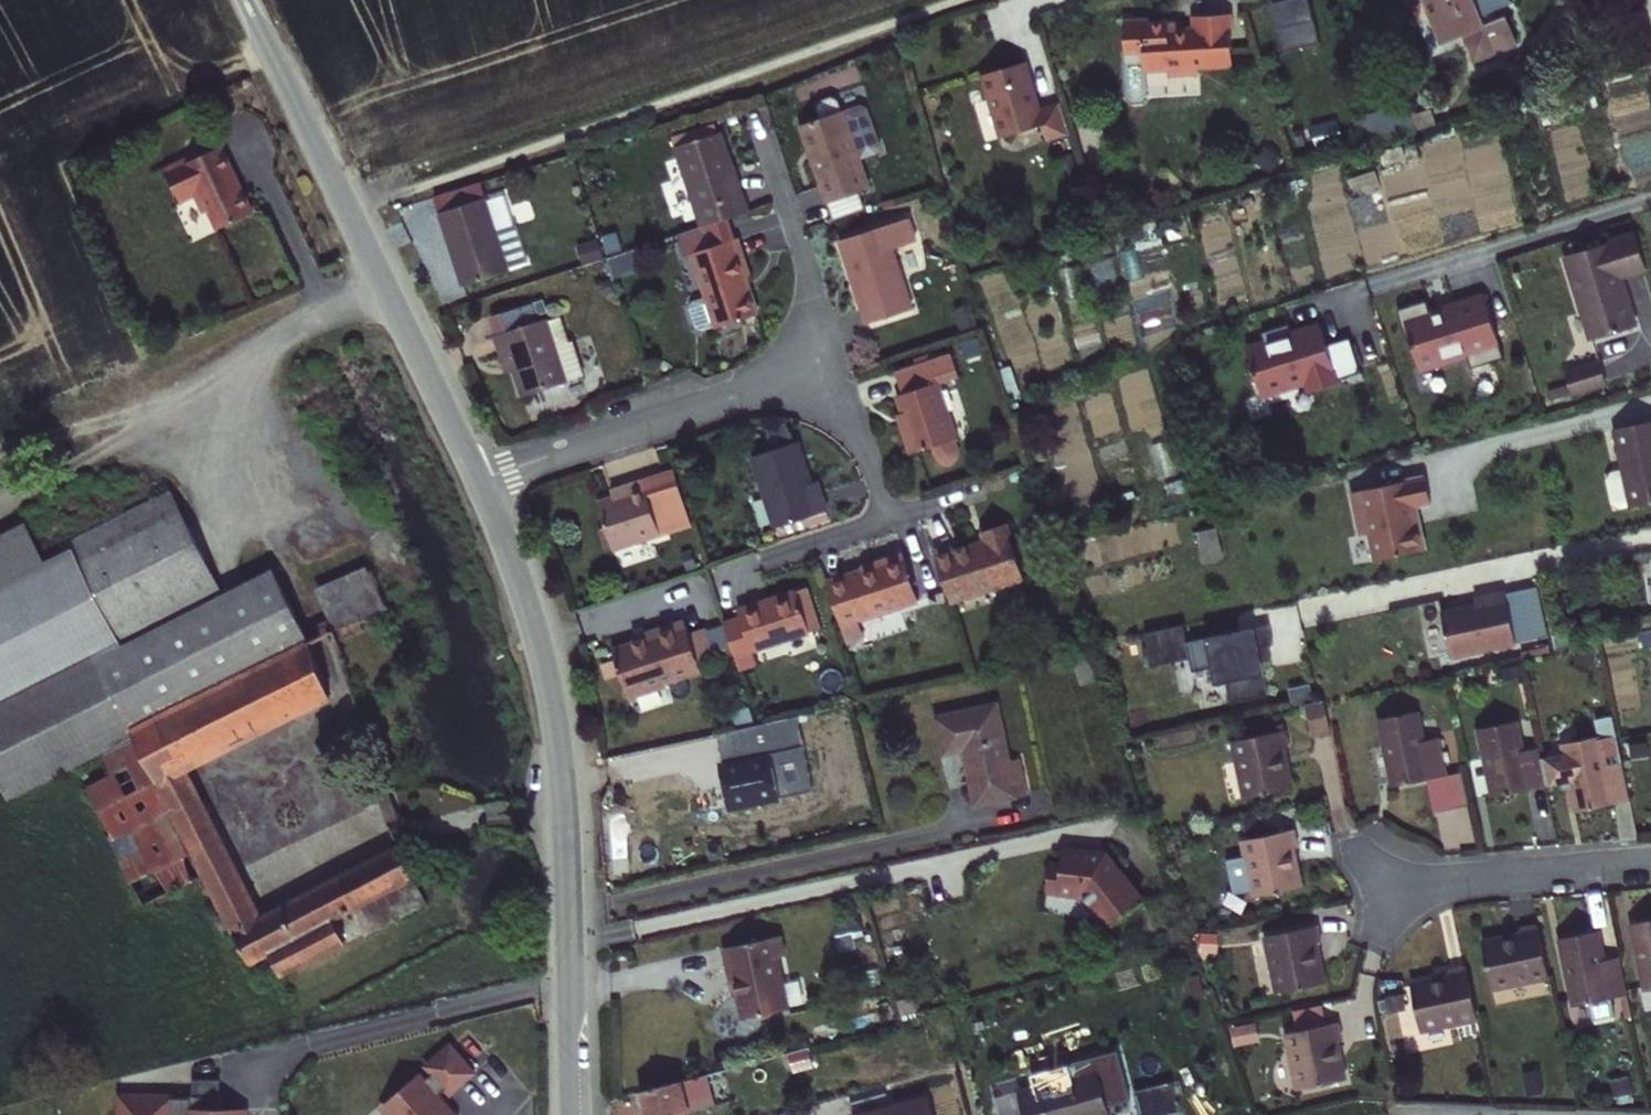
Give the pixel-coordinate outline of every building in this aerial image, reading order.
[(1283,50),(1319,41),(1309,0),(1271,0),(1283,50)] [(1441,33),(1463,26),(1472,54),(1515,40),(1506,11),(1497,13),(1494,3),(1503,0),(1431,0),(1441,33)] [(1124,17),(1125,51),(1146,50),(1147,67),(1171,66),(1171,70),(1204,69),(1204,63),(1232,61),(1231,44),(1238,44),(1236,8),(1199,9),(1200,24),(1170,26),(1170,17),(1151,18),(1151,15),(1124,17)] [(1071,128),(1060,97),(1039,105),(1022,56),(980,71),(1002,135),(1042,121),(1048,136),(1071,128)] [(794,114),(820,193),(865,179),(840,99),(794,114)] [(1414,124),(1407,99),(1368,110),(1376,135),(1414,124)] [(864,100),(845,106),(861,157),(880,151),(864,100)] [(674,145),(703,227),(725,220),(750,210),(721,129),(674,145)] [(1369,172),(1346,177),(1349,192),(1348,197),(1367,284),(1368,276),(1361,243),(1364,227),(1392,221),(1388,202),(1391,185),(1408,181),(1429,185),(1430,192),(1433,176),(1454,180),(1452,196),(1464,198),(1439,203),(1464,208),(1460,234),(1476,231),(1455,139),(1432,144),(1417,142),(1395,147),(1392,161),(1409,164),(1371,172),(1369,172)] [(232,164),(221,141),(203,150),(202,147),(165,165),(181,197),(197,189),(206,208),(210,206),(218,222),(253,205),(242,183),(239,184),(230,165),(232,164)] [(481,181),(432,197),(463,290),(512,274),(481,181)] [(858,314),(905,299),(886,240),(909,232),(901,207),(830,230),(858,314)] [(703,227),(685,232),(691,252),(694,251),(708,297),(697,300),(693,307),(699,326),(706,330),(717,326),(718,328),(756,316),(744,278),(747,278),(735,241),(732,242),(725,220),(703,227)] [(1635,225),(1563,247),(1588,330),(1633,317),(1618,269),(1645,261),(1635,225)] [(1489,340),(1470,281),(1399,301),(1420,354),(1489,340)] [(1251,386),(1347,354),(1336,322),(1310,327),(1304,310),(1234,332),(1251,386)] [(559,349),(549,316),(496,333),(505,363),(514,361),(527,400),(589,381),(577,343),(559,349)] [(963,445),(942,384),(965,376),(957,354),(903,373),(910,393),(903,395),(913,424),(908,426),(917,452),(932,447),(936,458),(946,462),(958,457),(963,445)] [(1572,392),(1606,382),(1600,360),(1566,370),(1572,392)] [(1186,492),(1157,377),(1144,381),(1146,390),(1120,397),(1145,502),(1186,492)] [(1630,501),(1650,496),(1650,414),(1614,422),(1622,464),(1611,466),(1607,472),(1612,496),(1618,500),(1629,498),(1630,501)] [(817,492),(799,438),(753,453),(779,533),(804,525),(801,517),(829,508),(824,490),(817,492)] [(610,548),(693,522),(676,468),(610,489),(612,496),(595,501),(610,548)] [(1424,476),(1348,490),(1356,535),(1367,533),(1372,560),(1429,549),(1421,504),(1429,503),(1424,476)] [(171,499),(42,564),(21,523),(0,533),(0,769),(10,789),(130,729),(145,758),(90,785),(148,899),(202,873),(240,949),(262,947),(271,964),(278,978),(358,937),(348,917),(433,875),(414,837),(277,906),(205,764),(348,692),(284,566),(221,598),(171,499)] [(952,541),(933,547),(950,600),(1026,576),(1008,522),(983,530),(987,542),(979,545),(977,540),(955,547),(952,541)] [(905,555),(829,579),(845,630),(864,624),(862,618),(920,600),(905,555)] [(366,563),(315,584),(333,630),(384,609),(366,563)] [(1439,607),(1449,654),(1513,641),(1502,586),(1471,592),(1472,600),(1439,607)] [(753,651),(809,633),(795,590),(737,608),(738,613),(723,618),(739,668),(756,662),(753,651)] [(667,673),(701,662),(686,614),(647,627),(649,632),(612,644),(628,692),(669,679),(667,673)] [(1271,621),(1189,639),(1195,668),(1214,664),(1218,680),(1229,678),(1233,699),(1271,691),(1261,645),(1276,641),(1271,621)] [(1307,703),(1313,731),(1334,726),(1328,698),(1307,703)] [(1028,792),(1020,752),(1009,754),(998,700),(933,713),(939,739),(963,734),(978,802),(1028,792)] [(1380,717),(1395,785),(1449,773),(1440,734),(1423,738),(1417,709),(1380,717)] [(1487,787),(1540,775),(1534,749),(1531,735),(1515,738),(1509,709),(1472,718),(1487,787)] [(1244,794),(1290,785),(1282,745),(1289,744),(1286,725),(1233,736),(1244,794)] [(1540,775),(1540,776),(1558,773),(1560,781),(1569,780),(1574,802),(1627,789),(1618,752),(1603,755),(1597,725),(1559,734),(1561,743),(1534,749),(1540,775)] [(730,808),(780,797),(766,732),(716,743),(730,808)] [(378,834),(389,831),(373,788),(362,793),(378,834)] [(1238,836),(1249,892),(1296,882),(1288,844),(1294,842),(1291,826),(1238,836)] [(1109,850),(1065,844),(1062,861),(1048,859),(1045,885),(1079,890),(1108,925),(1146,895),(1109,850)] [(1633,919),(1648,986),(1650,985),(1650,915),(1633,919)] [(1487,984),(1545,971),(1532,918),(1515,923),(1516,928),(1476,938),(1487,984)] [(1317,925),(1266,936),(1279,993),(1325,983),(1316,943),(1321,942),(1317,925)] [(1627,989),(1618,950),(1603,953),(1597,926),(1559,934),(1574,1001),(1590,998),(1593,1015),(1616,1010),(1612,993),(1627,989)] [(781,929),(721,942),(725,962),(732,961),(743,1011),(788,1002),(777,950),(785,948),(781,929)] [(1413,1026),(1470,1012),(1459,962),(1440,967),(1441,972),(1402,982),(1413,1026)] [(786,980),(788,1006),(803,1004),(800,978),(786,980)] [(1330,1021),(1277,1034),(1291,1089),(1339,1077),(1329,1039),(1334,1038),(1330,1021)] [(380,1108),(386,1114),(457,1114),(438,1091),(441,1088),(449,1097),(477,1073),(449,1041),(423,1064),(433,1076),(427,1081),(420,1073),(380,1108)] [(1017,1088),(1018,1094),(1003,1098),(1007,1114),(1097,1114),(1110,1112),(1098,1066),(1017,1088)] [(189,1070),(188,1094),(116,1093),(116,1114),(250,1114),(251,1101),(219,1100),(220,1070),(189,1070)] [(651,1084),(611,1095),(617,1114),(660,1114),(651,1084)] [(861,1114),(939,1114),(934,1096),(861,1114)]
